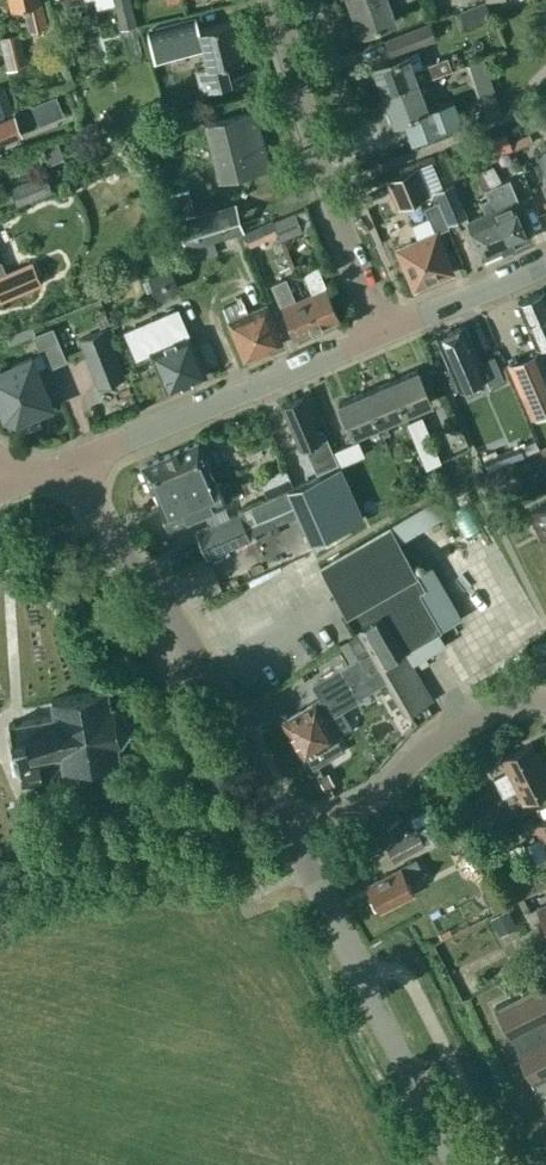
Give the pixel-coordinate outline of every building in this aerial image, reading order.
[(44,25),(38,0),(10,0),(11,5),(24,2),(30,29),(44,25)] [(116,1),(122,27),(136,24),(130,0),(116,0),(116,1)] [(387,0),(361,0),(351,4),(361,31),(394,19),(387,0)] [(459,9),(465,24),(490,14),(484,0),(480,0),(459,9)] [(198,26),(195,10),(144,23),(153,57),(202,44),(206,64),(196,66),(201,87),(230,80),(226,60),(243,56),(233,18),(198,26)] [(428,22),(405,31),(383,39),(389,55),(411,46),(434,37),(428,22)] [(84,25),(62,27),(65,56),(98,53),(96,37),(85,38),(84,25)] [(7,67),(25,63),(18,31),(0,34),(7,67)] [(373,64),(383,93),(451,68),(447,56),(422,64),(416,48),(373,64)] [(426,77),(383,93),(393,120),(405,116),(413,141),(457,125),(456,121),(459,120),(451,97),(436,103),(426,77)] [(496,95),(480,100),(486,117),(502,111),(496,95)] [(219,178),(268,165),(254,110),(204,122),(219,178)] [(21,133),(14,114),(0,119),(0,141),(21,133)] [(505,129),(483,139),(490,156),(512,146),(505,129)] [(492,156),(478,161),(486,181),(500,176),(492,156)] [(430,192),(418,164),(385,178),(397,207),(430,192)] [(51,190),(44,172),(8,186),(15,204),(51,190)] [(487,198),(507,248),(529,239),(514,202),(518,200),(509,178),(483,189),(487,198)] [(433,189),(447,222),(467,213),(453,180),(433,189)] [(435,190),(448,220),(465,213),(452,183),(435,190)] [(194,210),(186,186),(169,191),(176,216),(194,210)] [(481,259),(507,248),(487,198),(479,201),(484,212),(465,220),(481,259)] [(447,224),(437,199),(424,204),(428,215),(411,222),(418,237),(397,246),(413,285),(451,269),(434,230),(447,224)] [(241,229),(233,201),(176,217),(185,246),(241,229)] [(302,229),(295,210),(271,219),(279,237),(302,229)] [(270,219),(242,231),(242,232),(248,245),(276,233),(270,219)] [(193,243),(180,247),(184,260),(197,257),(193,243)] [(33,276),(26,257),(2,266),(0,262),(0,289),(33,276)] [(303,295),(316,327),(338,318),(325,286),(326,286),(317,263),(303,269),(312,291),(303,295)] [(156,293),(177,285),(169,265),(148,273),(156,293)] [(295,336),(316,327),(303,295),(294,299),(285,276),(270,283),(280,305),(282,304),(295,336)] [(543,290),(543,289),(517,300),(536,345),(545,340),(545,288),(543,290)] [(244,357),(282,341),(266,302),(248,309),(243,297),(223,306),(244,357)] [(176,307),(141,322),(136,311),(120,319),(124,330),(135,355),(149,349),(167,390),(205,373),(176,307)] [(466,358),(476,353),(463,324),(436,336),(448,365),(456,362),(462,376),(472,372),(466,358)] [(44,363),(34,367),(30,356),(0,368),(0,402),(4,413),(14,418),(50,403),(45,392),(58,387),(49,366),(66,359),(52,325),(32,333),(44,363)] [(98,384),(124,374),(106,326),(79,336),(98,384)] [(545,407),(545,367),(538,349),(507,362),(530,414),(545,407)] [(490,386),(504,380),(493,354),(478,360),(490,386)] [(390,378),(404,412),(431,401),(417,367),(390,378)] [(390,378),(364,389),(378,423),(404,412),(390,378)] [(351,434),(378,423),(364,389),(337,400),(351,434)] [(300,446),(305,444),(309,455),(294,461),(302,479),(339,463),(327,434),(321,437),(302,394),(281,403),(300,446)] [(426,465),(438,460),(420,415),(407,420),(426,465)] [(461,429),(432,442),(440,460),(469,447),(461,429)] [(341,460),(363,452),(357,438),(336,447),(341,460)] [(246,529),(239,510),(217,519),(212,507),(224,502),(213,475),(198,439),(142,462),(157,500),(156,500),(167,526),(203,511),(208,523),(194,529),(206,556),(250,537),(246,529)] [(545,463),(540,449),(524,455),(529,469),(545,463)] [(239,510),(246,529),(294,508),(308,540),(364,515),(342,464),(239,510)] [(266,496),(289,487),(284,475),(261,484),(266,496)] [(528,511),(542,540),(545,539),(545,541),(545,501),(528,511)] [(361,656),(369,670),(377,665),(404,713),(428,700),(400,651),(440,628),(418,590),(424,587),(388,524),(318,565),(368,651),(361,656)] [(367,671),(369,670),(361,656),(360,654),(313,682),(321,696),(284,718),(287,722),(285,725),(288,731),(292,732),(296,739),(295,742),(298,748),(302,749),(305,754),(307,753),(314,765),(343,748),(325,717),(357,698),(345,677),(363,665),(367,671)] [(118,740),(128,728),(125,712),(113,703),(109,704),(106,687),(50,697),(53,714),(9,721),(8,721),(10,733),(8,733),(11,748),(12,748),(14,760),(35,756),(35,755),(60,751),(63,767),(118,757),(115,741),(118,740)] [(493,777),(498,786),(541,764),(530,741),(500,756),(507,770),(493,777)] [(498,786),(502,795),(516,788),(523,801),(545,790),(545,773),(541,764),(498,786)] [(21,784),(41,781),(39,765),(18,768),(21,784)] [(318,774),(323,786),(333,781),(327,769),(318,774)] [(450,812),(416,829),(424,843),(457,825),(450,812)] [(531,852),(545,844),(545,816),(533,823),(540,836),(526,843),(531,852)] [(424,843),(416,829),(386,845),(394,860),(424,844),(424,843)] [(527,852),(521,840),(507,848),(514,859),(527,852)] [(531,852),(535,861),(545,855),(545,844),(531,852)] [(407,878),(422,871),(414,856),(400,863),(400,865),(365,883),(378,908),(413,890),(407,878)] [(498,900),(491,887),(481,892),(488,905),(498,900)] [(537,906),(545,924),(545,901),(537,906)] [(507,907),(490,915),(499,933),(516,924),(507,907)] [(544,987),(541,982),(494,1006),(510,1039),(512,1038),(517,1048),(516,1049),(545,1110),(545,986),(544,987)]
